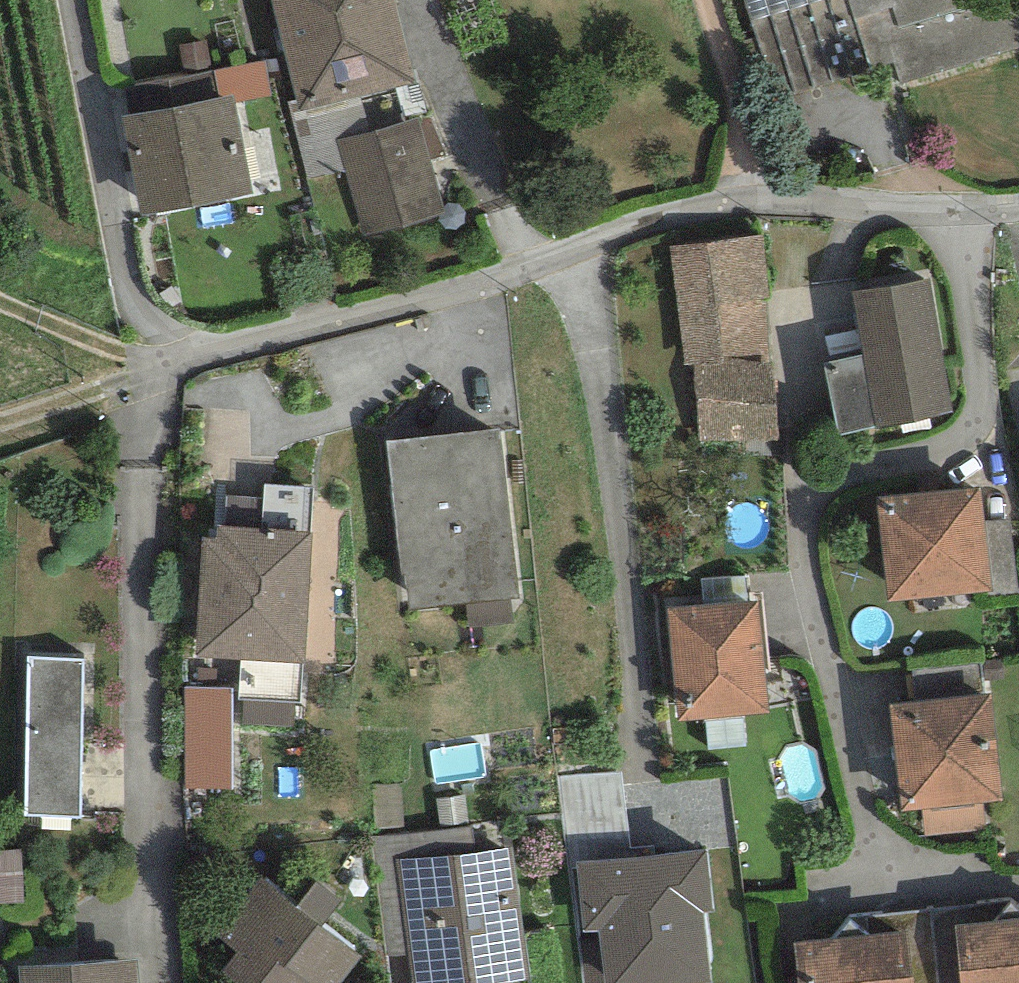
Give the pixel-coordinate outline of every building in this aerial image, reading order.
[(299,111),(416,84),(394,0),(272,0),(299,111)] [(751,21),(824,0),(744,0),(751,21)] [(1018,47),(1018,0),(849,0),(870,72),(894,65),(901,86),(1018,47)] [(186,76),(214,70),(207,40),(180,46),(186,76)] [(235,104),(271,97),(264,61),(215,71),(220,97),(233,95),(235,104)] [(220,97),(122,117),(141,215),(253,194),(235,104),(233,95),(220,97)] [(418,118),(337,140),(363,235),(445,213),(430,160),(418,120),(418,118)] [(430,160),(446,156),(429,118),(418,120),(430,160)] [(766,236),(675,245),(688,365),(695,365),(738,360),(731,301),(772,296),(766,236)] [(931,277),(852,291),(864,355),(876,425),(877,428),(956,414),(931,277)] [(840,435),(876,425),(864,355),(824,364),(840,435)] [(738,360),(695,365),(702,453),(785,447),(779,358),(738,360)] [(499,429),(387,441),(402,575),(405,575),(410,610),(519,598),(499,429)] [(303,664),(305,664),(312,532),(313,487),(266,485),(265,498),(263,529),(225,527),(218,526),(217,539),(200,537),(195,658),(240,660),(303,664)] [(980,488),(877,498),(889,601),(993,592),(985,521),(980,488)] [(265,498),(227,495),(225,527),(263,529),(265,498)] [(985,521),(993,592),(995,596),(1018,593),(1018,581),(1011,519),(985,521)] [(704,606),(749,602),(747,575),(701,579),(704,606)] [(704,606),(668,608),(679,721),(769,712),(758,602),(749,602),(704,606)] [(85,659),(28,657),(24,816),(81,817),(85,659)] [(295,701),(300,702),(303,664),(240,660),(239,699),(244,699),(295,701)] [(912,670),(917,702),(984,694),(979,661),(912,670)] [(186,690),(186,788),(230,788),(230,690),(186,690)] [(917,702),(891,706),(903,811),(923,809),(983,803),(1003,801),(992,693),(984,694),(917,702)] [(243,726),(295,727),(295,701),(244,699),(243,726)] [(576,862),(655,854),(654,846),(630,847),(621,772),(557,776),(568,868),(577,868),(576,862)] [(986,830),(983,803),(923,809),(925,836),(986,830)] [(397,859),(474,851),(472,825),(370,837),(388,957),(409,955),(397,859)] [(412,982),(508,982),(529,979),(513,847),(474,851),(397,859),(409,955),(412,982)] [(576,862),(577,868),(584,931),(599,931),(605,982),(703,982),(711,982),(703,913),(714,912),(707,850),(655,854),(576,862)] [(362,957),(323,924),(298,905),(261,875),(215,935),(236,952),(219,974),(231,982),(307,982),(308,982),(340,982),(362,957)] [(323,924),(342,900),(317,881),(298,905),(323,924)] [(955,926),(1018,918),(1018,906),(1012,900),(931,910),(938,982),(962,982),(955,926)] [(906,931),(912,982),(938,982),(931,910),(850,918),(833,939),(906,931)] [(955,926),(962,982),(1018,982),(1018,918),(955,926)] [(599,931),(584,931),(578,931),(585,982),(605,982),(599,931)] [(794,943),(799,982),(912,982),(906,931),(833,939),(794,943)] [(137,960),(18,967),(20,982),(139,982),(137,960)]
